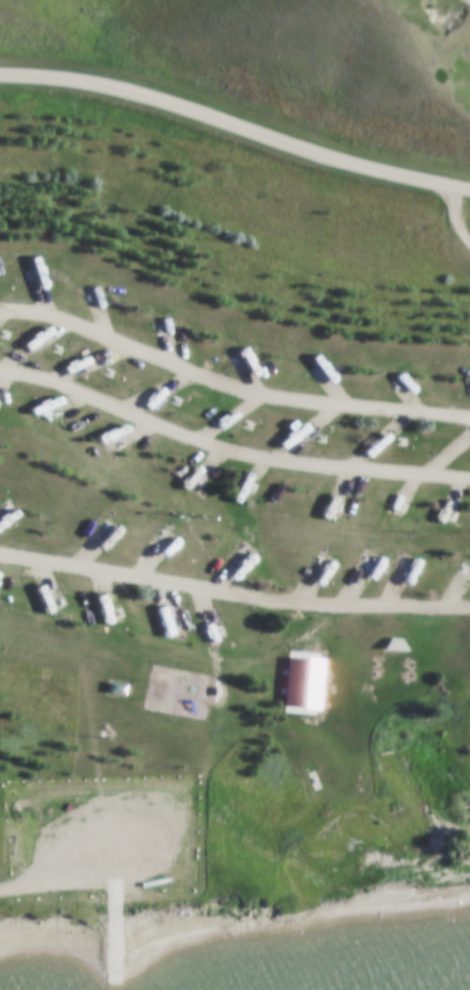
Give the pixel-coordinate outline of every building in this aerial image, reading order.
[(30,271),(35,295),(47,293),(41,268),(30,271)] [(87,289),(91,306),(100,305),(95,287),(87,289)] [(19,348),(24,354),(46,339),(42,332),(19,348)] [(252,369),(243,351),(236,355),(245,372),(252,369)] [(89,366),(86,358),(59,370),(63,379),(89,366)] [(188,491),(210,469),(203,462),(181,484),(188,491)] [(451,496),(442,492),(430,519),(440,523),(451,496)] [(22,511),(16,501),(0,512),(0,526),(22,511)] [(256,554),(246,547),(233,566),(243,573),(256,554)] [(385,564),(377,559),(363,578),(370,583),(385,564)] [(469,589),(469,587),(469,567),(459,582),(469,589)] [(120,607),(111,583),(100,587),(108,611),(120,607)] [(36,587),(38,607),(49,606),(47,586),(36,587)] [(157,611),(160,635),(169,633),(166,610),(157,611)] [(202,642),(212,641),(208,619),(198,621),(202,642)] [(104,695),(120,697),(122,687),(106,684),(104,695)] [(112,689),(128,692),(126,703),(109,700),(112,689)]
